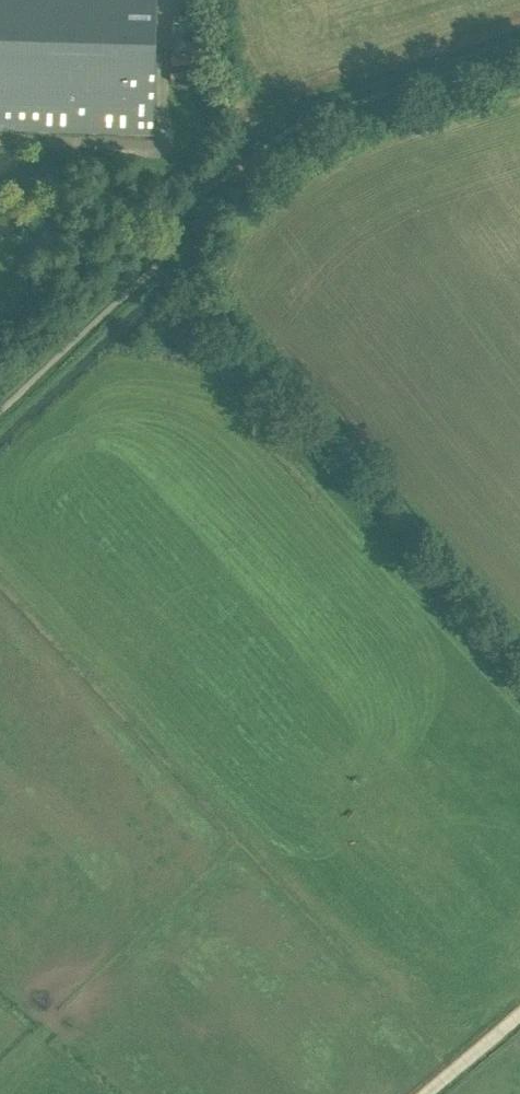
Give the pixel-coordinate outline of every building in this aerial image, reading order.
[(158,0),(0,0),(0,132),(154,137),(158,0)]
